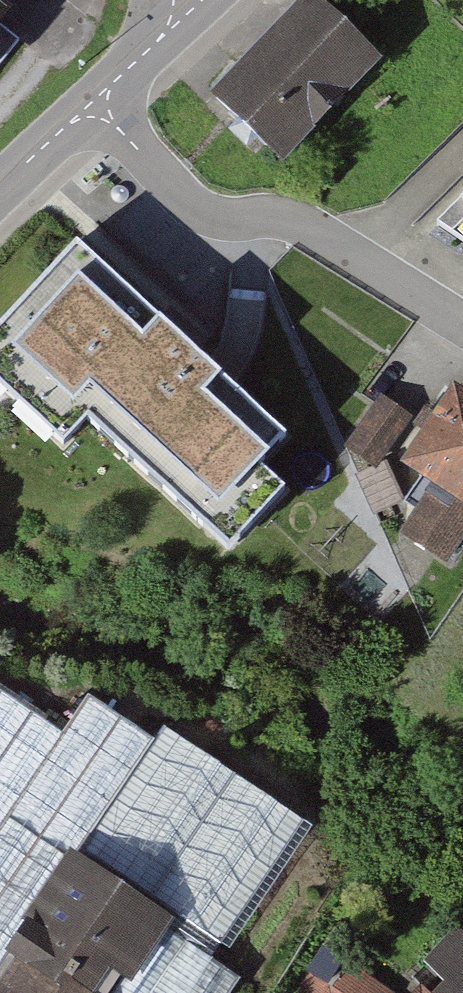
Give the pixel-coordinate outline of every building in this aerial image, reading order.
[(0,0),(0,73),(36,28),(0,0)] [(323,0),(317,0),(231,90),(289,145),(378,52),(323,0)] [(0,325),(0,422),(69,486),(94,459),(207,564),(309,455),(79,241),(0,325)] [(414,424),(387,404),(347,457),(374,477),(414,424)] [(420,473),(447,490),(414,539),(462,571),(462,407),(420,473)] [(0,693),(0,988),(85,862),(178,924),(132,992),(231,992),(240,980),(215,963),(308,825),(163,729),(153,743),(87,699),(63,735),(0,693)] [(85,862),(0,988),(0,992),(132,992),(178,924),(85,862)] [(461,932),(431,965),(458,990),(456,992),(462,992),(462,934),(461,932)] [(341,946),(299,992),(393,992),(341,946)]
